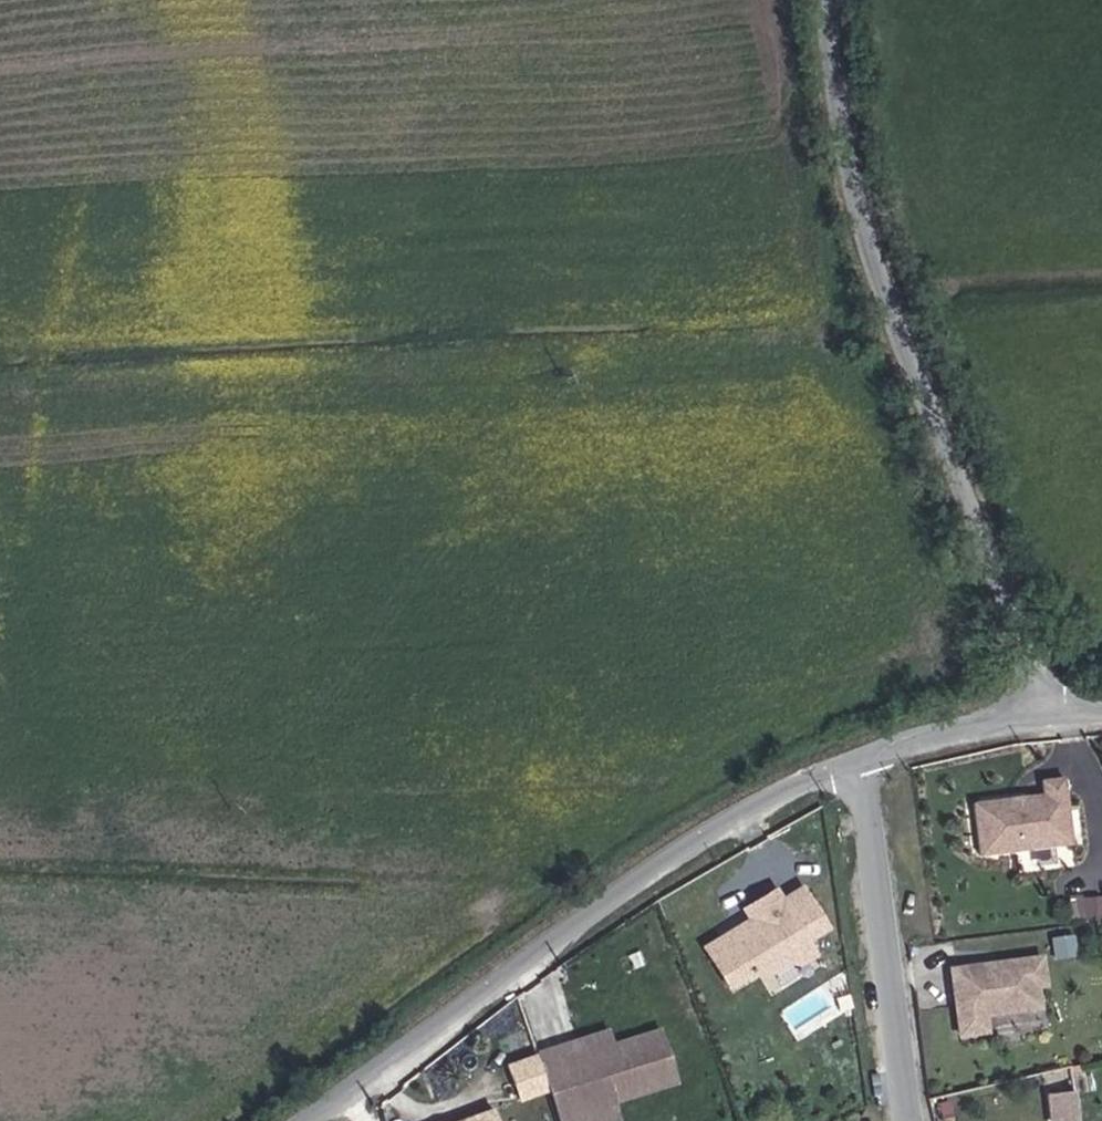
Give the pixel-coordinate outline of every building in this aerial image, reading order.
[(1044,781),(1045,796),(975,804),(982,858),(1075,847),(1071,812),(1068,778),(1044,781)] [(785,894),(779,884),(743,907),(749,916),(704,944),(731,989),(773,964),(779,973),(799,958),(804,966),(822,955),(817,946),(819,945),(814,938),(832,928),(805,882),(785,894)] [(1075,913),(1101,913),(1101,895),(1075,894),(1075,913)] [(1046,1008),(1042,986),(1050,985),(1046,952),(948,965),(952,992),(955,1014),(954,1014),(958,1036),(992,1031),(990,1016),(1046,1008)] [(540,1050),(563,1119),(563,1120),(619,1120),(622,1120),(616,1102),(633,1096),(633,1095),(681,1081),(664,1025),(615,1040),(610,1027),(540,1050)] [(1083,1120),(1080,1085),(1049,1088),(1051,1120),(1068,1120),(1083,1120)] [(498,1103),(449,1120),(505,1120),(498,1103)]
